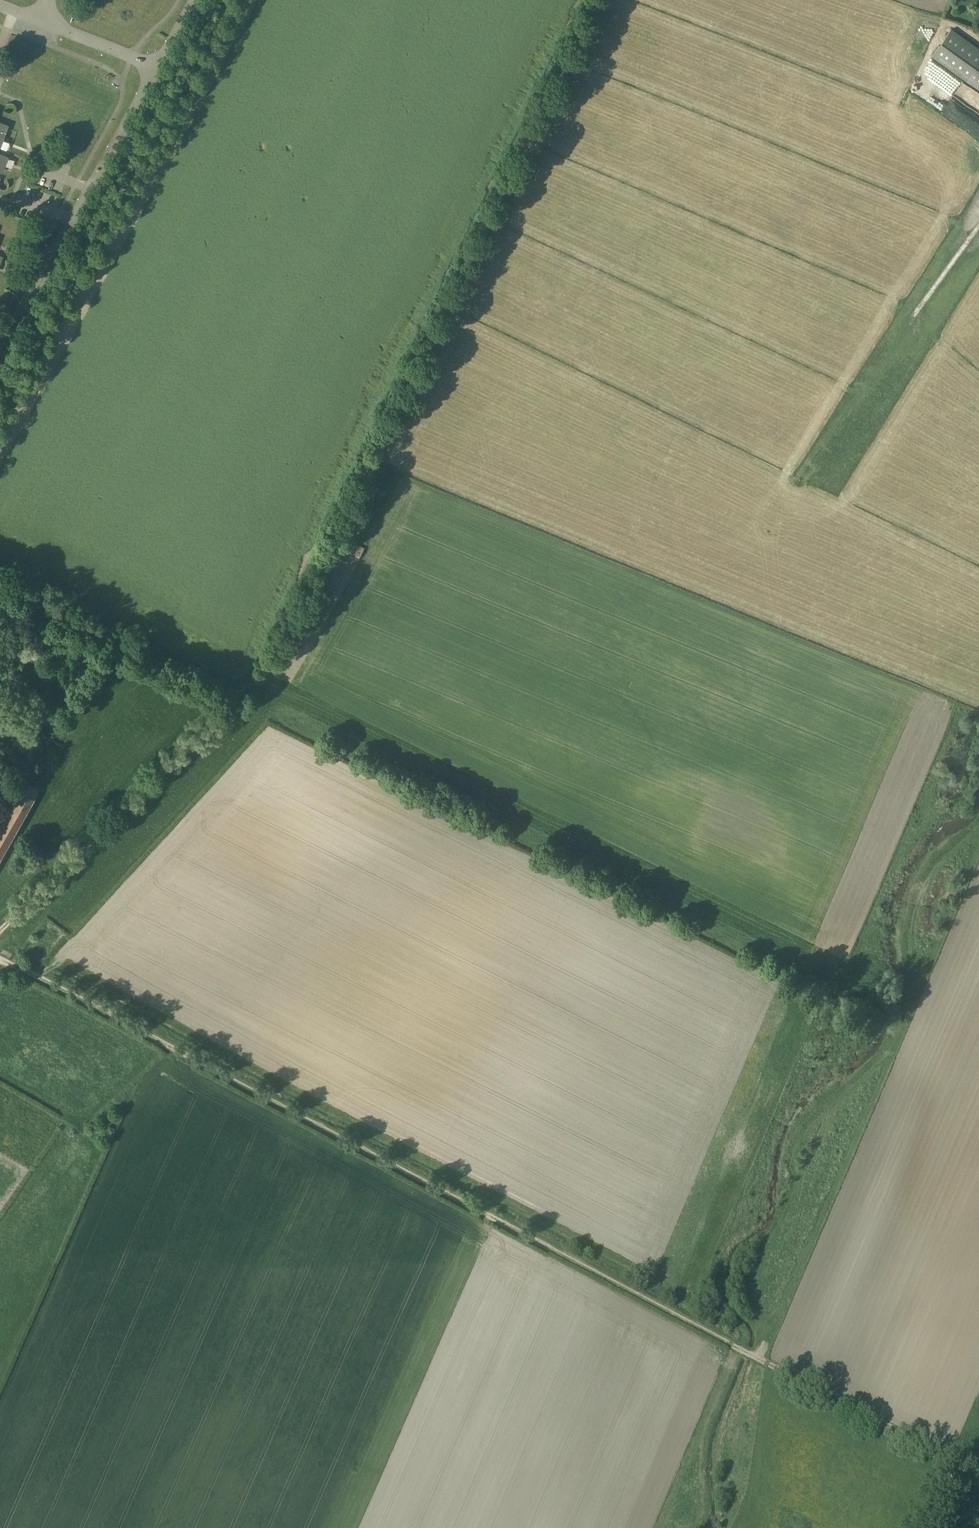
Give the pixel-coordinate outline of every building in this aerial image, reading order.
[(932,56),(978,90),(978,49),(951,29),(932,56)] [(914,53),(907,65),(937,82),(943,70),(914,53)] [(346,548),(357,556),(363,549),(352,540),(346,548)] [(29,802),(17,795),(7,812),(20,819),(29,802)] [(0,825),(0,853),(2,854),(20,819),(7,812),(0,825)]
